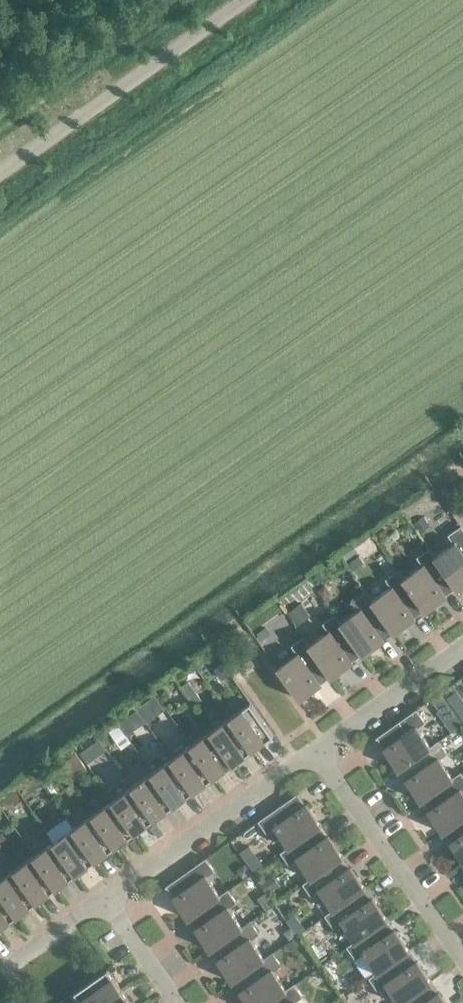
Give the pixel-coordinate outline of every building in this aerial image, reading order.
[(424,517),(414,523),(420,531),(429,525),(424,517)] [(429,549),(458,590),(461,588),(460,586),(462,584),(462,529),(461,526),(448,535),(454,543),(435,556),(430,548),(429,549)] [(458,590),(429,549),(417,558),(423,565),(404,578),(398,571),(427,612),(429,610),(429,609),(456,589),(457,590),(458,590)] [(353,571),(364,563),(359,556),(348,564),(353,571)] [(427,612),(398,571),(386,580),(391,588),(373,601),(367,593),(366,593),(395,634),(398,632),(397,631),(425,611),(426,612),(427,612)] [(324,586),(318,590),(324,599),(328,596),(329,592),(324,586)] [(395,634),(366,593),(354,602),(360,610),(341,623),(336,615),(335,615),(364,656),(367,654),(366,653),(394,633),(394,634),(395,634)] [(301,603),(287,613),(294,622),(308,613),(301,603)] [(364,656),(335,615),(323,624),(328,632),(310,645),(304,637),(332,678),(335,676),(334,675),(362,655),(363,657),(364,656)] [(264,627),(256,633),(261,640),(269,634),(264,627)] [(332,678),(304,637),(291,646),(297,654),(277,668),(301,701),(304,698),(303,697),(331,677),(332,679),(332,678)] [(231,674),(223,664),(215,670),(223,680),(231,674)] [(189,698),(195,707),(203,701),(197,693),(189,698)] [(440,711),(447,705),(448,705),(441,696),(433,702),(440,711)] [(454,706),(462,719),(462,700),(454,706)] [(251,703),(230,717),(256,754),(257,754),(254,749),(274,736),(251,703)] [(137,709),(147,723),(152,719),(142,705),(137,709)] [(426,722),(417,709),(376,738),(377,740),(378,739),(398,766),(396,767),(398,770),(439,741),(431,746),(418,728),(426,722)] [(256,754),(230,717),(211,731),(237,768),(237,767),(235,763),(253,750),(256,754)] [(119,723),(127,736),(133,732),(125,719),(119,723)] [(119,725),(109,732),(115,740),(124,733),(119,725)] [(237,768),(211,731),(191,744),(217,781),(218,781),(215,777),(233,764),(236,768),(237,768)] [(448,754),(439,741),(398,770),(399,771),(400,770),(420,798),(418,799),(420,802),(461,773),(461,772),(453,778),(440,759),(448,754)] [(217,781),(191,744),(172,758),(198,795),(195,791),(214,778),(217,782),(217,781)] [(172,758),(166,750),(146,764),(152,772),(178,809),(176,805),(194,792),(197,796),(198,795),(172,758)] [(85,766),(76,754),(62,764),(70,776),(85,766)] [(178,809),(152,772),(132,786),(158,823),(159,823),(156,819),(174,806),(177,810),(178,809)] [(461,773),(420,802),(421,802),(422,801),(442,829),(441,830),(443,833),(462,819),(462,792),(462,791),(462,790),(462,775),(461,773)] [(132,786),(127,778),(107,792),(113,800),(139,837),(139,836),(136,832),(155,819),(158,823),(132,786)] [(300,794),(299,792),(258,821),(267,834),(275,829),(288,847),(280,853),(281,853),(322,825),(320,822),(318,823),(299,795),(300,794)] [(139,837),(113,800),(93,814),(119,851),(120,850),(117,846),(135,833),(138,837),(139,837)] [(119,851),(93,814),(73,827),(100,864),(97,860),(116,847),(118,851),(119,851)] [(443,833),(443,834),(444,833),(462,859),(462,819),(443,833)] [(322,825),(281,853),(289,866),(297,860),(310,878),(302,884),(303,885),(344,856),(342,853),(340,854),(321,826),(322,825)] [(100,864),(73,827),(54,841),(80,878),(78,874),(96,861),(99,865),(100,864)] [(80,878),(54,841),(34,855),(60,892),(61,892),(58,888),(76,875),(79,879),(80,878)] [(60,892),(34,855),(15,869),(41,906),(38,902),(57,888),(60,893),(60,892)] [(344,857),(344,856),(303,885),(312,897),(319,891),(332,910),(325,915),(325,916),(366,887),(364,884),(362,885),(343,858),(344,857)] [(215,871),(206,858),(165,887),(166,888),(167,887),(187,915),(186,916),(188,919),(228,890),(220,895),(207,877),(215,871)] [(255,861),(251,861),(247,864),(251,870),(258,865),(255,861)] [(243,877),(250,872),(245,866),(240,869),(239,872),(243,877)] [(15,869),(0,879),(0,890),(21,920),(22,919),(19,915),(37,902),(40,906),(41,906),(15,869)] [(366,888),(366,887),(325,916),(334,928),(341,923),(354,941),(347,947),(388,919),(386,916),(385,917),(365,889),(366,888)] [(0,890),(0,928),(18,916),(20,920),(21,920),(0,890)] [(237,902),(228,890),(188,919),(188,920),(189,919),(209,947),(208,948),(210,950),(250,922),(250,921),(242,926),(229,908),(237,902)] [(274,905),(265,893),(258,898),(266,910),(274,905)] [(388,919),(347,947),(356,960),(364,954),(377,973),(369,978),(369,979),(410,950),(408,947),(407,948),(387,920),(388,919)] [(259,934),(250,922),(210,950),(210,951),(211,950),(231,978),(230,979),(232,982),(273,953),(272,952),(264,958),(251,939),(259,934)] [(290,941),(297,936),(292,928),(284,933),(290,941)] [(298,936),(286,944),(291,951),(302,944),(298,936)] [(410,950),(369,979),(378,991),(386,986),(398,1002),(402,1002),(432,982),(430,979),(429,980),(409,952),(411,951),(410,950)] [(273,953),(232,982),(234,982),(249,1002),(268,1002),(295,984),(294,984),(286,989),(273,971),(281,965),(273,953)] [(108,969),(104,971),(75,992),(82,1002),(102,1002),(122,989),(108,969)] [(432,982),(402,1002),(445,1002),(431,983),(433,982),(432,982)] [(295,984),(268,1002),(296,1002),(295,1002),(303,997),(295,984)] [(122,989),(102,1002),(132,1002),(122,989)]
